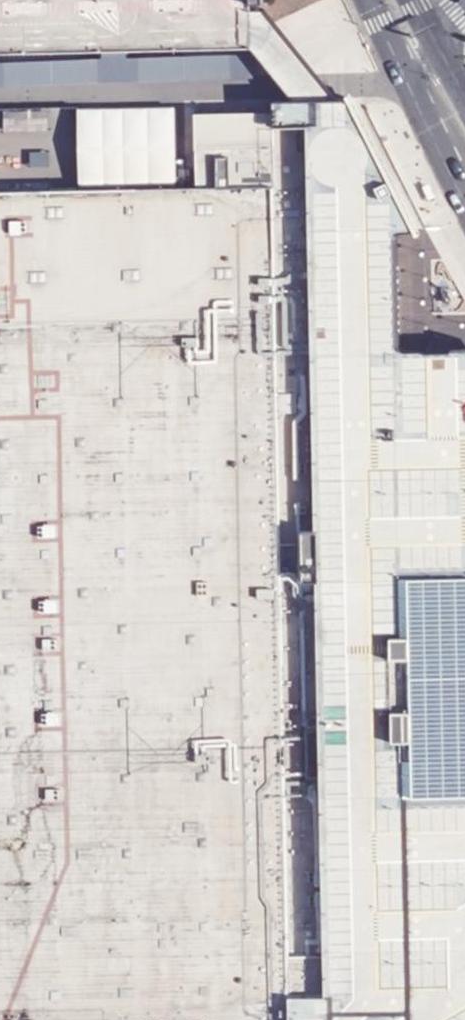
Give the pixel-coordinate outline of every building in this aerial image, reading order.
[(231,49),(258,47),(257,0),(0,0),(0,54),(37,53),(56,53),(204,49),(231,49)] [(231,71),(231,49),(204,49),(205,72),(231,71)] [(295,954),(333,954),(330,794),(315,794),(309,544),(323,544),(315,125),(275,126),(275,111),(233,112),(191,115),(195,186),(178,185),(176,110),(77,110),(78,189),(0,190),(0,1019),(296,1019),(296,994),(295,954)] [(414,206),(376,209),(377,257),(397,999),(464,1004),(464,318),(414,206)] [(333,954),(295,954),(296,994),(334,994),(333,954)]
